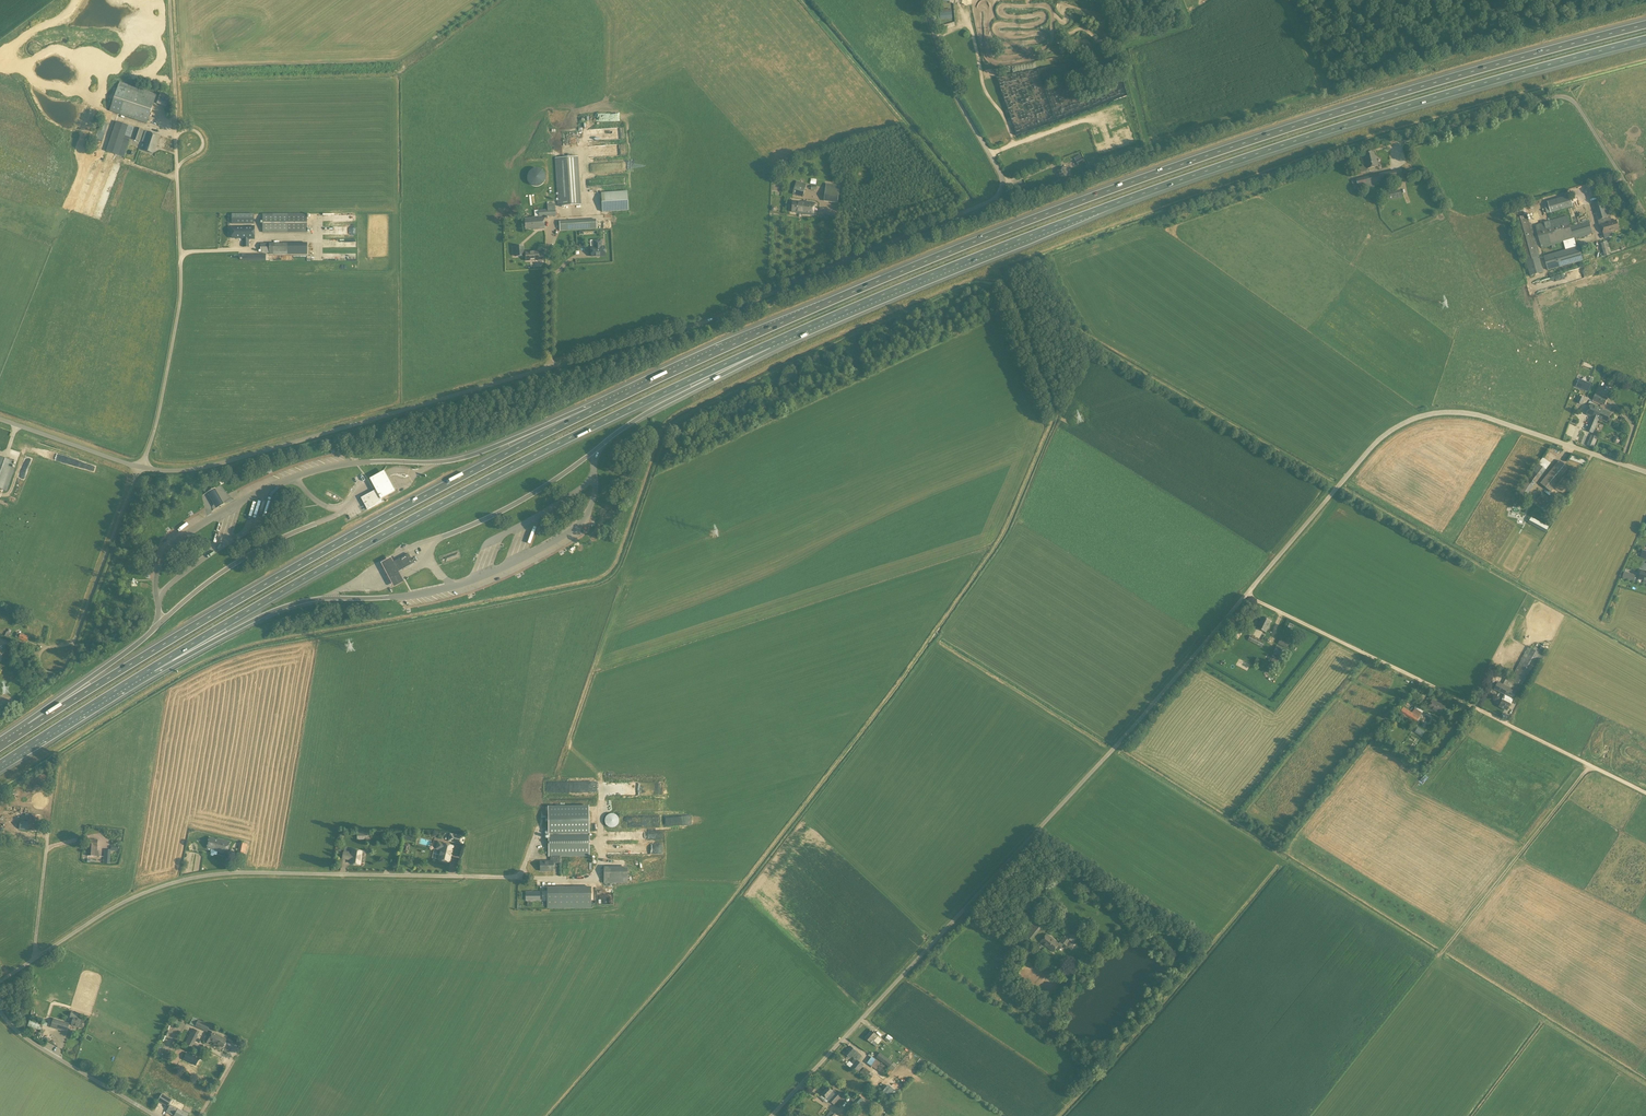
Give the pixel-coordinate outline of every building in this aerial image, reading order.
[(1012,65),(1013,71),(1037,68),(1036,62),(1012,65)] [(109,111),(147,124),(156,95),(148,92),(148,90),(144,89),(143,92),(119,84),(109,111)] [(160,93),(157,103),(168,107),(172,97),(160,93)] [(124,156),(134,127),(117,121),(108,151),(124,156)] [(100,122),(95,139),(103,141),(108,124),(100,122)] [(140,141),(144,130),(136,127),(132,139),(140,141)] [(146,131),(142,141),(145,142),(143,150),(153,153),(155,146),(156,146),(159,136),(146,131)] [(1365,158),(1364,158),(1366,165),(1353,168),(1354,174),(1367,171),(1367,169),(1378,166),(1376,157),(1375,157),(1373,151),(1364,154),(1365,158)] [(558,203),(558,206),(581,204),(578,156),(555,158),(558,203)] [(1062,181),(1071,177),(1065,167),(1056,171),(1062,181)] [(1417,175),(1416,168),(1403,172),(1404,178),(1417,175)] [(527,184),(544,185),(545,169),(528,169),(527,184)] [(1395,171),(1356,179),(1356,180),(1351,181),(1352,184),(1357,184),(1358,190),(1381,185),(1398,181),(1395,171)] [(793,194),(803,197),(807,184),(797,181),(793,194)] [(840,185),(826,184),(824,201),(838,203),(839,189),(840,185)] [(1399,190),(1383,194),(1385,201),(1402,198),(1399,190)] [(628,191),(601,193),(602,212),(609,211),(629,210),(628,191)] [(1570,195),(1548,201),(1551,213),(1573,206),(1570,195)] [(1599,224),(1601,224),(1604,235),(1611,232),(1619,229),(1616,220),(1609,222),(1602,200),(1598,201),(1593,203),(1599,224)] [(815,203),(804,201),(803,202),(793,201),(792,212),(802,213),(802,214),(813,215),(815,203)] [(539,215),(539,217),(532,217),(532,218),(524,218),(525,229),(532,229),(544,229),(544,217),(556,216),(555,203),(547,204),(547,209),(538,210),(539,215)] [(254,214),(232,214),(232,224),(254,224),(254,214)] [(307,214),(262,214),(263,232),(307,232),(307,214)] [(1530,275),(1543,272),(1539,257),(1527,215),(1514,219),(1526,261),(1530,275)] [(1593,233),(1590,222),(1581,224),(1570,227),(1567,215),(1535,225),(1542,248),(1574,239),(1593,233)] [(596,219),(559,221),(560,231),(597,229),(596,219)] [(232,238),(243,238),(243,243),(241,243),(241,247),(249,247),(249,239),(254,239),(254,226),(248,226),(248,227),(232,227),(232,238)] [(590,247),(591,257),(605,256),(605,246),(602,246),(601,239),(593,240),(593,246),(590,247)] [(1606,242),(1601,244),(1604,256),(1610,254),(1606,242)] [(269,253),(269,254),(293,254),(293,243),(260,243),(261,253),(269,253)] [(523,255),(526,255),(526,260),(538,260),(538,261),(543,261),(543,253),(537,253),(537,251),(525,252),(523,253),(523,246),(515,247),(515,256),(523,255)] [(1584,262),(1579,247),(1545,257),(1549,272),(1584,262)] [(1592,384),(1581,380),(1578,388),(1588,392),(1592,384)] [(1593,399),(1593,400),(1605,405),(1607,399),(1595,393),(1593,399)] [(1576,402),(1583,404),(1585,398),(1579,396),(1576,402)] [(1592,416),(1587,431),(1593,434),(1599,419),(1605,421),(1607,422),(1611,413),(1603,410),(1603,409),(1591,404),(1587,414),(1592,416)] [(1598,438),(1599,435),(1594,433),(1593,435),(1591,434),(1587,445),(1594,448),(1598,438)] [(1584,464),(1586,460),(1572,455),(1571,459),(1584,464)] [(12,468),(14,462),(0,456),(0,488),(5,490),(7,491),(15,469),(12,468)] [(1550,492),(1551,492),(1570,469),(1564,465),(1559,460),(1540,483),(1550,492)] [(1546,469),(1537,463),(1525,480),(1525,481),(1517,494),(1524,499),(1533,486),(1534,486),(1546,469)] [(385,471),(371,478),(382,499),(396,492),(385,471)] [(215,489),(207,493),(216,509),(224,504),(215,489)] [(376,490),(361,498),(367,510),(382,502),(383,502),(376,489),(376,490)] [(1546,511),(1554,501),(1549,498),(1542,492),(1536,499),(1544,505),(1542,508),(1546,511)] [(1548,526),(1531,517),(1528,522),(1545,532),(1548,526)] [(592,520),(582,529),(590,537),(599,528),(592,520)] [(408,554),(399,559),(404,568),(413,563),(408,554)] [(391,558),(381,563),(394,587),(394,588),(404,582),(403,579),(399,571),(404,568),(398,559),(393,562),(391,558)] [(1624,572),(1623,578),(1634,581),(1636,575),(1624,572)] [(1266,632),(1271,621),(1263,616),(1257,628),(1266,632)] [(18,633),(15,637),(26,642),(29,637),(21,633),(21,634),(18,633)] [(1250,635),(1248,640),(1262,647),(1264,642),(1250,635)] [(1278,644),(1286,648),(1288,644),(1280,640),(1278,644)] [(1287,650),(1277,645),(1276,647),(1281,650),(1280,651),(1283,652),(1282,653),(1285,655),(1287,650)] [(1539,649),(1537,652),(1528,647),(1521,661),(1524,663),(1521,668),(1518,666),(1513,676),(1510,681),(1522,687),(1537,658),(1540,659),(1542,660),(1544,656),(1543,655),(1545,653),(1539,649)] [(1281,656),(1274,652),(1269,660),(1276,665),(1281,656)] [(1241,659),(1239,664),(1248,669),(1250,664),(1241,659)] [(1498,682),(1494,689),(1505,695),(1499,706),(1507,710),(1510,705),(1513,699),(1514,699),(1517,692),(1498,682)] [(1428,708),(1441,714),(1445,706),(1432,700),(1428,708)] [(1400,711),(1416,722),(1422,712),(1415,708),(1412,712),(1403,707),(1400,711)] [(1415,732),(1422,737),(1425,732),(1418,727),(1415,732)] [(609,814),(608,815),(606,816),(606,817),(605,818),(605,819),(605,821),(605,823),(605,824),(606,825),(607,826),(608,827),(609,827),(610,828),(612,828),(614,827),(615,827),(617,826),(617,825),(618,824),(619,823),(619,821),(619,819),(619,818),(618,817),(617,816),(616,815),(615,814),(613,814),(612,813),(611,813),(610,814),(609,814)] [(39,822),(40,816),(21,814),(19,829),(27,830),(38,831),(39,822)] [(549,857),(551,857),(551,861),(540,862),(540,871),(553,871),(553,863),(560,863),(560,857),(589,856),(589,829),(548,829),(549,857)] [(357,840),(365,840),(364,837),(368,837),(367,832),(367,831),(357,831),(357,833),(357,840)] [(462,840),(449,837),(447,843),(461,846),(462,840)] [(230,842),(218,839),(218,840),(210,838),(207,848),(215,850),(214,851),(227,854),(227,852),(230,842)] [(99,852),(98,852),(99,840),(88,840),(88,856),(99,856),(99,852)] [(243,843),(239,842),(239,845),(236,855),(245,858),(248,845),(243,843)] [(447,845),(438,843),(437,848),(441,849),(439,860),(449,862),(453,846),(447,845)] [(359,865),(361,856),(363,856),(364,855),(364,853),(363,852),(353,850),(352,854),(344,853),(343,859),(351,860),(351,863),(359,865)] [(627,884),(627,867),(604,867),(604,883),(614,883),(627,884)] [(591,906),(591,889),(547,889),(547,909),(591,909),(591,906)] [(526,892),(526,900),(540,900),(540,892),(526,892)] [(1018,916),(1026,923),(1031,917),(1023,910),(1018,916)] [(1038,918),(1024,934),(1031,940),(1045,924),(1038,918)] [(1064,944),(1066,946),(1069,948),(1077,938),(1072,934),(1071,935),(1068,932),(1059,944),(1046,934),(1040,942),(1045,946),(1046,946),(1054,952),(1056,948),(1059,950),(1064,944)] [(85,1021),(78,1019),(79,1014),(71,1012),(70,1015),(70,1017),(74,1018),(72,1025),(77,1026),(83,1028),(85,1021)] [(226,1040),(225,1040),(228,1036),(221,1032),(222,1030),(210,1025),(193,1017),(190,1022),(189,1024),(207,1032),(208,1030),(210,1031),(205,1041),(209,1044),(210,1041),(222,1047),(226,1040)] [(69,1024),(53,1019),(51,1028),(67,1032),(69,1024)] [(41,1030),(43,1023),(33,1020),(31,1027),(41,1030)] [(185,1044),(192,1048),(191,1050),(197,1053),(199,1047),(194,1044),(198,1036),(197,1036),(199,1032),(193,1028),(191,1032),(191,1033),(185,1044)] [(865,1038),(871,1043),(876,1047),(878,1044),(874,1041),(878,1036),(872,1031),(865,1038)] [(889,1043),(892,1039),(887,1035),(883,1041),(883,1042),(886,1044),(888,1042),(889,1043)] [(862,1056),(856,1051),(850,1046),(845,1053),(850,1058),(852,1056),(854,1059),(851,1062),(854,1065),(852,1067),(858,1072),(864,1065),(858,1060),(862,1056)] [(880,1052),(876,1057),(890,1067),(894,1063),(880,1052)] [(187,1053),(183,1059),(196,1066),(199,1059),(187,1053)] [(877,1069),(883,1074),(887,1068),(881,1063),(877,1069)] [(869,1081),(874,1075),(865,1067),(859,1074),(863,1078),(864,1076),(869,1081)] [(882,1092),(888,1097),(894,1090),(888,1084),(882,1092)] [(829,1100),(834,1105),(837,1107),(844,1100),(846,1102),(848,1099),(843,1095),(838,1091),(836,1092),(833,1089),(832,1090),(828,1087),(822,1094),(827,1098),(829,1100)] [(157,1101),(168,1107),(172,1099),(162,1093),(157,1101)] [(864,1100),(859,1095),(853,1102),(854,1102),(852,1104),(857,1108),(864,1100)] [(178,1109),(170,1105),(167,1110),(175,1114),(174,1115),(187,1115),(188,1114),(178,1109)]
